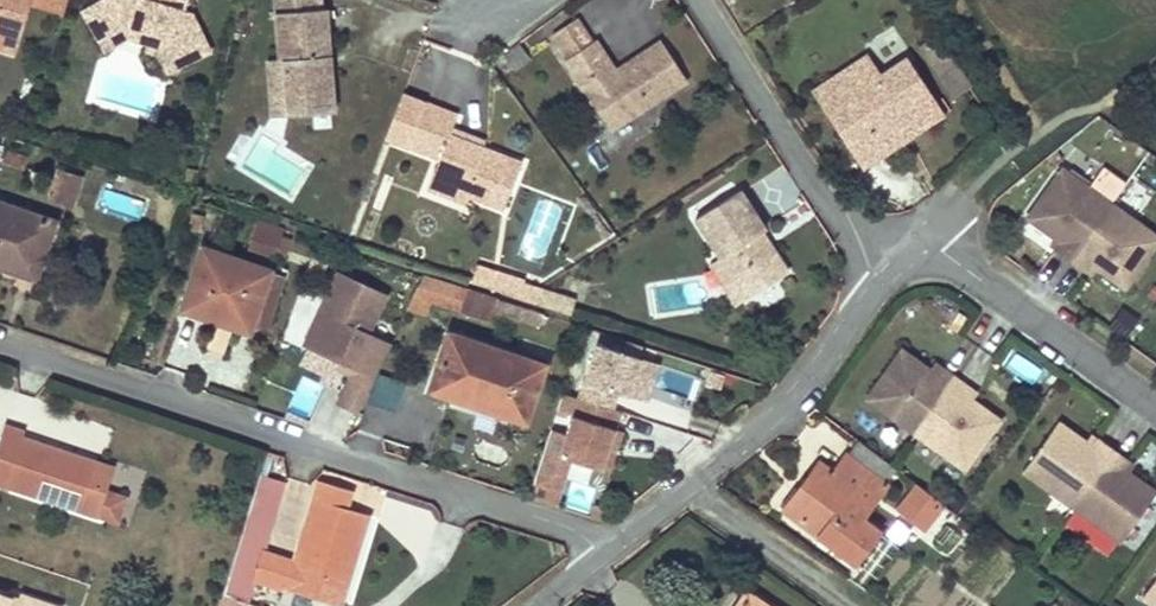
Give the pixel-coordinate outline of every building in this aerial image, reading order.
[(31,0),(0,0),(0,48),(16,52),(31,0)] [(186,0),(104,0),(98,3),(116,33),(129,37),(147,42),(166,48),(176,68),(209,51),(190,13),(183,10),(186,0)] [(280,59),(280,60),(283,60),(287,115),(334,112),(330,66),(325,67),(323,56),(330,56),(326,8),(321,9),(320,0),(275,0),(280,59)] [(116,33),(98,3),(83,12),(105,50),(129,37),(116,33)] [(618,75),(616,71),(596,41),(592,43),(577,19),(553,34),(569,58),(566,60),(611,130),(687,80),(662,41),(624,66),(626,70),(618,75)] [(166,48),(147,42),(145,50),(160,54),(168,71),(176,68),(166,48)] [(940,106),(908,58),(882,75),(869,55),(812,92),(862,168),(885,153),(879,146),(940,106)] [(287,115),(283,60),(280,60),(280,59),(266,60),(271,116),(287,115)] [(626,70),(624,66),(616,71),(618,75),(626,70)] [(387,138),(408,147),(425,103),(404,95),(387,138)] [(522,164),(450,136),(452,129),(457,115),(425,103),(408,147),(439,159),(430,181),(468,196),(471,197),(504,209),(522,164)] [(940,106),(879,146),(885,153),(945,114),(940,106)] [(486,142),(452,129),(450,136),(483,148),(486,142)] [(1102,165),(1091,181),(1115,197),(1126,180),(1102,165)] [(1111,203),(1062,168),(1027,218),(1054,237),(1061,242),(1058,247),(1056,249),(1071,260),(1111,203)] [(82,177),(58,170),(49,199),(72,206),(82,177)] [(468,196),(430,181),(427,190),(464,204),(468,196)] [(767,250),(757,236),(762,232),(766,230),(740,190),(695,219),(720,258),(747,299),(788,272),(772,247),(767,250)] [(0,203),(0,266),(19,272),(26,252),(42,258),(54,222),(0,203)] [(1111,203),(1071,260),(1085,271),(1087,269),(1091,263),(1125,288),(1155,245),(1155,235),(1111,203)] [(284,230),(260,221),(257,228),(282,236),(284,230)] [(282,236),(257,228),(249,250),(274,259),(282,236)] [(772,247),(762,232),(757,236),(767,250),(772,247)] [(282,262),(290,239),(282,236),(274,259),(282,262)] [(1061,242),(1054,237),(1050,242),(1058,247),(1061,242)] [(270,271),(204,248),(185,302),(251,325),(270,271)] [(42,258),(26,252),(19,272),(35,278),(42,258)] [(747,299),(720,258),(710,265),(736,306),(747,299)] [(1091,263),(1087,269),(1094,274),(1098,269),(1091,263)] [(524,281),(477,266),(472,282),(523,299),(538,289),(523,284),(524,281)] [(265,330),(284,275),(270,271),(251,325),(265,330)] [(337,368),(348,373),(336,400),(359,410),(389,342),(367,332),(384,294),(340,274),(300,364),(332,378),(337,368)] [(497,300),(424,275),(408,308),(455,323),(459,312),(490,322),(493,311),(497,300)] [(575,301),(538,289),(523,299),(524,299),(524,300),(570,314),(575,301)] [(497,300),(493,311),(539,326),(543,314),(497,300)] [(251,325),(185,302),(182,311),(248,334),(251,325)] [(1125,335),(1137,318),(1124,309),(1111,325),(1125,335)] [(544,365),(450,334),(433,388),(458,396),(457,399),(525,421),(544,365)] [(620,392),(628,395),(640,358),(599,344),(581,398),(614,409),(620,392)] [(930,369),(903,349),(867,398),(915,434),(957,378),(942,367),(941,368),(937,374),(930,369)] [(941,368),(934,363),(930,369),(937,374),(941,368)] [(692,409),(702,377),(664,366),(655,399),(692,409)] [(380,372),(369,401),(396,410),(406,381),(380,372)] [(1000,420),(966,396),(970,389),(971,388),(957,378),(915,434),(964,470),(1000,420)] [(458,396),(433,388),(431,390),(457,399),(458,396)] [(978,395),(970,389),(966,396),(974,401),(978,395)] [(605,466),(618,423),(557,404),(530,495),(558,504),(567,476),(587,482),(593,463),(605,466)] [(1085,441),(1058,422),(1022,471),(1071,507),(1113,450),(1098,440),(1092,447),(1085,441)] [(23,438),(25,431),(4,424),(0,436),(0,484),(0,485),(0,489),(9,492),(10,487),(99,517),(99,515),(107,491),(108,491),(106,490),(88,484),(93,468),(77,463),(79,456),(23,438)] [(1097,440),(1090,435),(1085,441),(1092,447),(1097,440)] [(480,440),(476,459),(505,465),(509,447),(480,440)] [(896,469),(859,441),(848,456),(885,484),(896,469)] [(1122,468),(1126,462),(1127,461),(1113,450),(1071,507),(1121,542),(1155,493),(1129,473),(1122,468)] [(114,468),(79,456),(77,463),(93,468),(88,484),(106,490),(114,468)] [(885,484),(847,456),(833,473),(819,462),(799,489),(795,486),(780,507),(855,563),(878,531),(861,519),(886,486),(885,484)] [(1133,467),(1126,462),(1122,468),(1129,473),(1133,467)] [(258,526),(273,478),(260,474),(245,522),(258,526)] [(570,481),(565,505),(585,510),(590,485),(570,481)] [(361,492),(327,482),(321,501),(355,511),(361,492)] [(943,504),(916,484),(897,511),(923,531),(943,504)] [(120,495),(107,491),(99,515),(112,520),(120,495)] [(321,501),(314,498),(293,569),(339,583),(345,585),(367,515),(355,511),(321,501)] [(257,530),(258,526),(245,522),(234,560),(247,564),(257,530)] [(260,551),(266,532),(257,530),(247,564),(234,560),(229,577),(242,581),(236,598),(244,601),(252,578),(259,555),(260,551)] [(260,551),(259,555),(252,578),(280,587),(287,564),(289,560),(260,551)] [(339,583),(293,569),(293,566),(287,564),(280,587),(286,589),(287,586),(334,601),(339,583)] [(242,581),(229,577),(223,594),(236,598),(242,581)] [(1142,597),(1155,605),(1155,578),(1142,597)] [(747,592),(737,605),(767,605),(747,592)] [(19,601),(0,594),(0,605),(54,605),(21,595),(19,601)]
